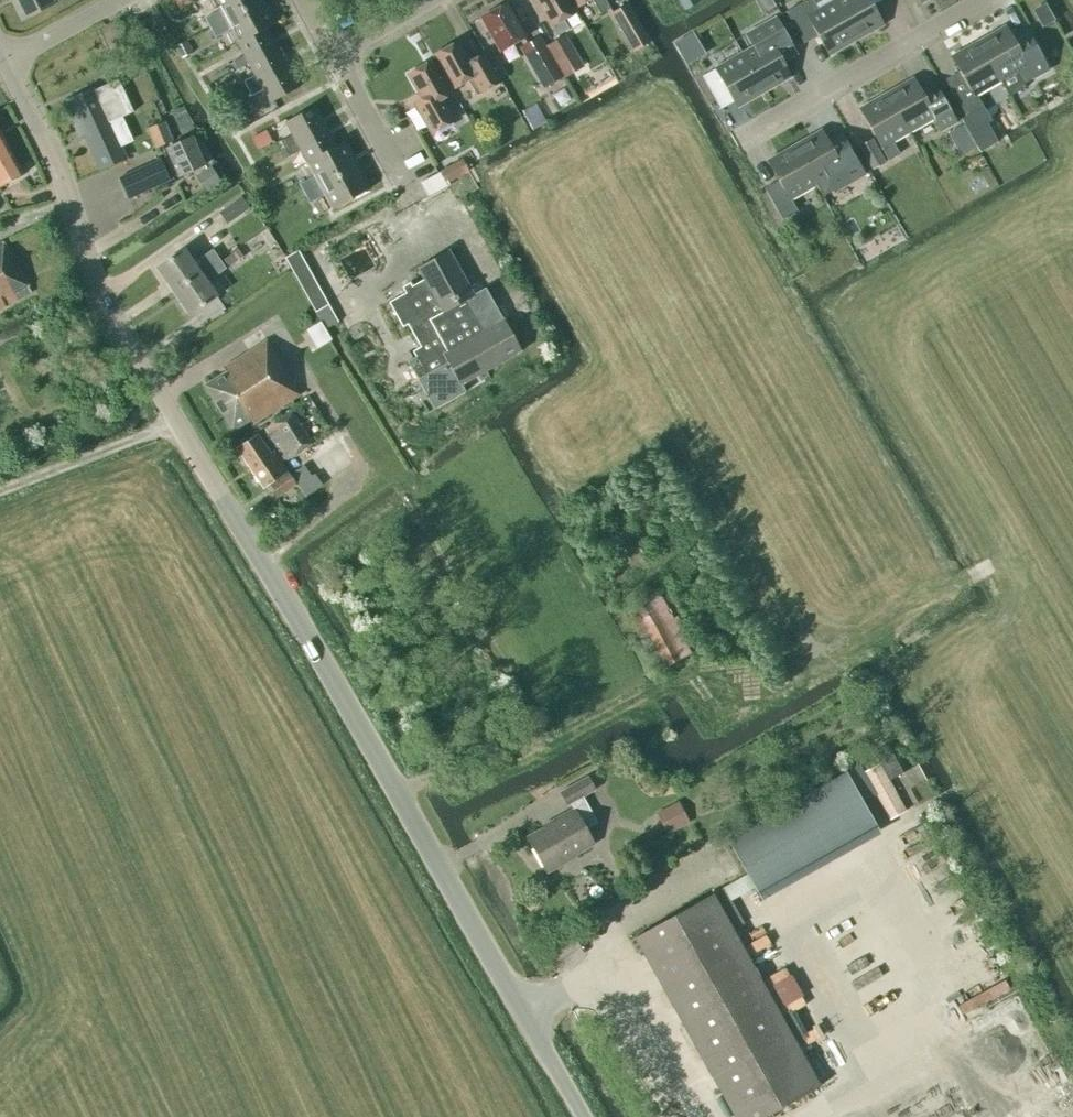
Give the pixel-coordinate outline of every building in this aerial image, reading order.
[(21,22),(58,2),(61,0),(9,0),(21,22)] [(257,0),(215,0),(220,9),(204,18),(209,26),(257,0)] [(266,29),(274,25),(261,0),(257,0),(209,26),(215,38),(231,29),(239,44),(266,29)] [(567,29),(563,22),(577,14),(568,0),(535,0),(556,36),(567,29)] [(605,0),(572,0),(577,10),(592,1),(601,15),(611,9),(605,0)] [(699,2),(698,0),(678,0),(684,11),(699,2)] [(812,0),(807,0),(786,12),(804,44),(818,36),(829,56),(856,41),(834,2),(818,11),(812,0)] [(856,41),(882,25),(871,6),(882,0),(837,0),(834,2),(856,41)] [(1045,3),(1032,11),(1037,19),(1050,12),(1045,3)] [(502,53),(527,39),(507,4),(482,19),(502,53)] [(628,44),(643,36),(626,7),(611,16),(628,44)] [(742,54),(763,93),(790,78),(779,58),(793,50),(775,19),(750,33),(757,45),(742,54)] [(978,42),(1000,81),(1016,72),(1023,85),(1048,71),(1030,39),(1016,47),(1005,27),(978,42)] [(249,63),(276,48),(266,29),(239,44),(245,54),(233,61),(237,69),(249,63)] [(693,32),(673,44),(680,57),(700,45),(693,32)] [(564,77),(546,46),(540,35),(519,47),(543,89),(564,77)] [(546,46),(564,77),(583,66),(565,35),(546,46)] [(186,41),(176,47),(182,59),(192,53),(186,41)] [(487,91),(458,41),(433,56),(453,90),(468,81),(476,96),(487,91)] [(973,96),(1000,81),(978,42),(951,57),(973,96)] [(249,90),(287,69),(276,48),(249,63),(255,74),(244,81),(249,90)] [(737,108),(763,93),(742,54),(715,69),(737,108)] [(432,135),(454,122),(442,100),(452,95),(432,60),(407,75),(422,100),(414,104),(432,135)] [(287,69),(249,90),(252,96),(264,90),(271,103),(298,89),(287,69)] [(886,94),(908,133),(934,119),(941,131),(956,123),(938,91),(924,99),(913,79),(886,94)] [(93,89),(64,102),(76,128),(80,126),(100,170),(125,159),(108,124),(133,112),(118,80),(94,91),(93,89)] [(716,87),(703,95),(708,102),(720,95),(716,87)] [(555,113),(576,104),(568,88),(548,98),(555,113)] [(214,97),(218,104),(228,98),(224,91),(214,96),(214,97)] [(892,142),(908,133),(886,94),(859,109),(888,161),(899,155),(892,142)] [(962,119),(961,119),(969,134),(987,124),(991,122),(983,107),(966,117),(962,119)] [(286,151),(325,130),(313,108),(286,122),(292,135),(281,141),(286,151)] [(165,122),(147,129),(155,148),(173,141),(165,122)] [(962,125),(947,133),(947,134),(954,145),(969,136),(962,125)] [(307,162),(335,147),(325,130),(286,151),(289,156),(300,150),(307,162)] [(794,146),(816,186),(841,171),(846,179),(861,170),(846,143),(832,151),(821,131),(794,146)] [(23,176),(0,134),(0,188),(23,176)] [(179,178),(205,166),(192,139),(167,150),(179,178)] [(872,169),(884,162),(871,139),(859,146),(872,169)] [(304,193),(355,165),(343,143),(335,147),(307,162),(314,176),(299,184),(304,193)] [(791,201),(816,186),(794,146),(767,161),(778,181),(765,189),(783,221),(797,212),(791,201)] [(170,181),(160,159),(118,178),(127,200),(170,181)] [(457,161),(441,170),(449,183),(464,175),(469,172),(461,159),(457,161)] [(355,165),(304,193),(309,203),(325,194),(333,209),(368,190),(355,165)] [(206,193),(221,184),(210,167),(195,176),(206,193)] [(227,224),(249,208),(241,196),(218,212),(227,224)] [(31,293),(3,243),(0,244),(0,310),(31,293)] [(172,291),(219,259),(213,250),(193,264),(183,249),(156,268),(172,291)] [(237,249),(223,260),(229,268),(243,257),(237,249)] [(325,329),(338,322),(298,251),(285,258),(325,329)] [(402,327),(407,325),(420,347),(412,352),(415,358),(407,362),(433,409),(464,391),(461,386),(521,352),(486,289),(474,296),(449,251),(417,269),(424,281),(412,288),(410,283),(402,288),(405,293),(389,302),(402,327)] [(219,259),(172,291),(189,316),(217,296),(207,283),(226,269),(219,259)] [(306,334),(317,353),(333,344),(321,325),(306,334)] [(252,425),(299,395),(266,341),(223,368),(226,372),(204,386),(232,431),(249,421),(252,425)] [(289,460),(313,444),(292,413),(265,429),(278,447),(279,446),(289,460)] [(271,453),(258,434),(236,448),(263,488),(269,484),(277,496),(296,484),(274,451),(271,453)] [(658,672),(666,668),(681,660),(678,655),(689,650),(658,592),(625,609),(658,672)] [(908,816),(920,810),(894,759),(881,765),(908,816)] [(880,767),(867,774),(893,824),(907,817),(880,767)] [(761,900),(879,833),(844,771),(726,838),(761,900)] [(597,823),(582,797),(595,790),(588,777),(560,793),(567,806),(570,804),(573,810),(552,822),(553,824),(528,838),(547,873),(564,863),(563,861),(593,844),(585,830),(597,823)] [(677,802),(673,795),(658,803),(661,810),(655,813),(667,834),(689,822),(678,801),(677,802)] [(819,1087),(712,895),(634,938),(734,1116),(765,1116),(819,1087)]
